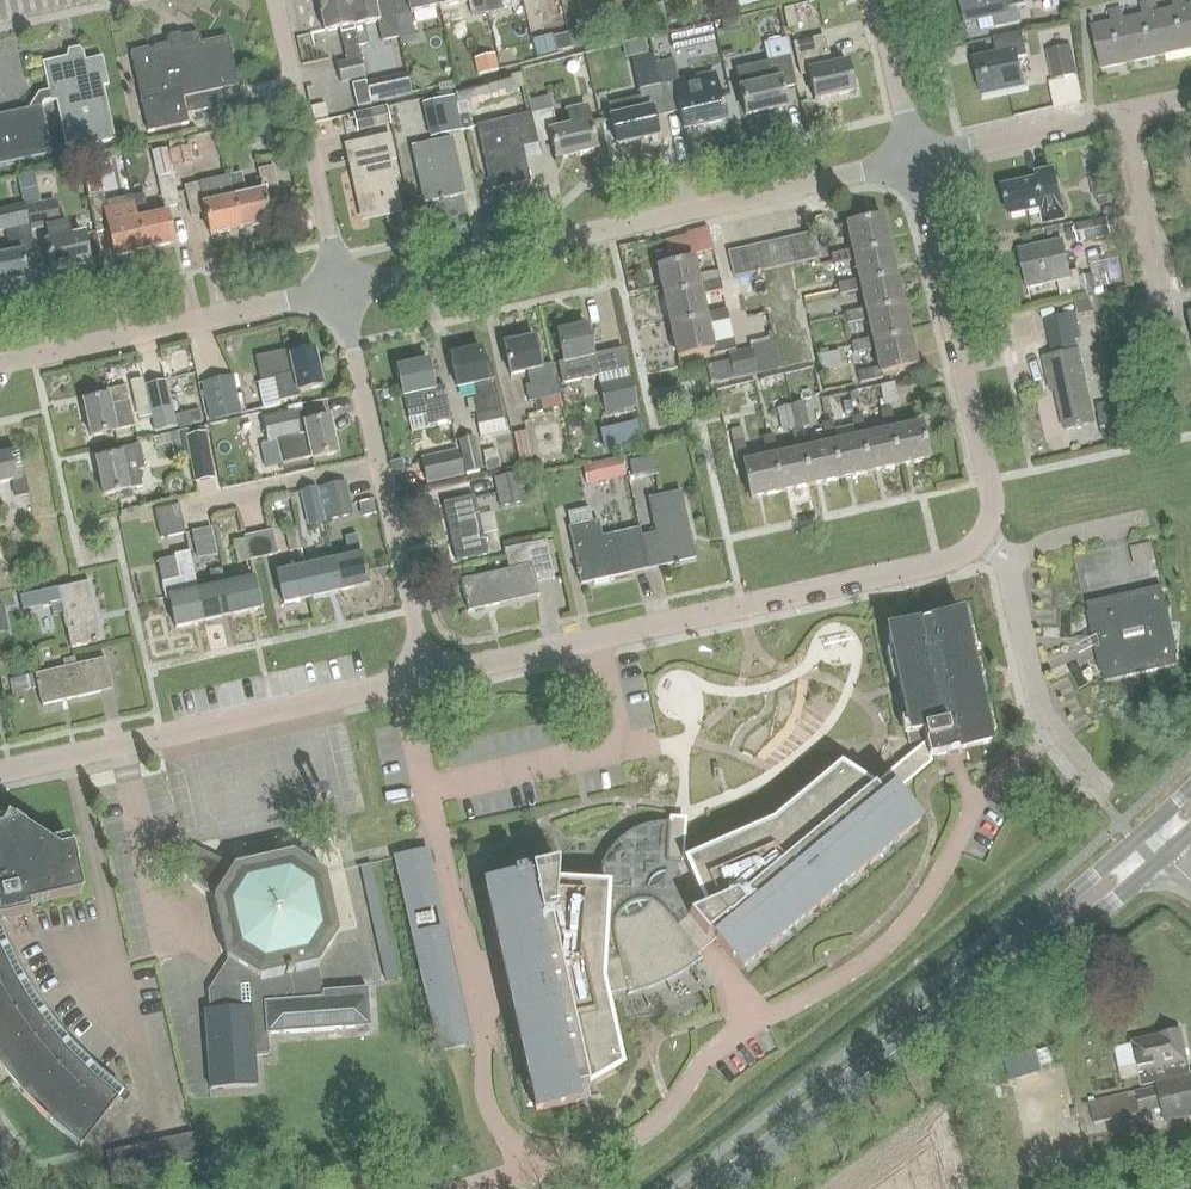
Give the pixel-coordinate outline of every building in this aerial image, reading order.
[(358,46),(347,0),(317,0),(325,32),(340,29),(347,62),(337,64),(341,83),(365,78),(358,46)] [(358,46),(368,44),(365,28),(378,25),(382,41),(399,37),(391,0),(347,0),(358,46)] [(399,37),(414,34),(409,13),(438,6),(437,0),(391,0),(399,37)] [(502,10),(500,0),(483,0),(486,13),(502,10)] [(1015,6),(1025,3),(1025,0),(961,0),(966,23),(996,16),(998,27),(1019,22),(1015,6)] [(1186,7),(1184,0),(1171,0),(1173,10),(1154,14),(1164,56),(1190,50),(1190,31),(1186,7)] [(1164,56),(1154,14),(1152,2),(1140,5),(1142,16),(1123,21),(1133,63),(1164,56)] [(1133,63),(1123,21),(1121,9),(1108,12),(1111,23),(1091,28),(1100,70),(1133,63)] [(670,33),(674,52),(716,43),(712,24),(670,33)] [(1017,59),(1026,57),(1021,33),(993,39),(996,53),(973,58),(981,94),(1023,85),(1017,59)] [(130,52),(141,100),(149,131),(188,122),(186,114),(217,107),(213,91),(239,86),(228,37),(185,47),(181,45),(172,47),(167,44),(130,52)] [(815,99),(854,91),(848,63),(831,67),(824,38),(795,44),(802,77),(810,75),(815,99)] [(1054,76),(1078,72),(1074,43),(1049,47),(1054,76)] [(633,59),(639,89),(641,98),(608,106),(611,118),(616,143),(657,134),(653,116),(666,113),(655,63),(654,63),(652,55),(633,59)] [(783,88),(797,85),(790,56),(735,68),(746,115),(787,105),(783,88)] [(50,101),(56,99),(67,150),(114,140),(103,85),(108,84),(103,58),(70,65),(68,57),(42,63),(48,91),(39,93),(29,109),(0,115),(0,165),(51,154),(41,108),(44,102),(50,101)] [(682,79),(682,80),(678,81),(674,59),(655,63),(666,113),(680,110),(684,128),(725,119),(719,93),(715,72),(682,79)] [(453,97),(460,130),(471,127),(467,111),(478,108),(477,105),(514,96),(512,87),(524,84),(521,72),(486,81),(487,84),(454,92),(455,97),(453,97)] [(366,82),(352,85),(356,107),(370,104),(366,82)] [(528,101),(530,112),(551,107),(549,96),(528,101)] [(460,130),(453,97),(436,102),(444,134),(460,130)] [(530,113),(537,143),(551,140),(555,157),(596,148),(586,105),(567,110),(570,126),(556,129),(552,109),(530,113)] [(386,106),(353,113),(357,131),(389,124),(386,106)] [(530,113),(476,126),(480,143),(486,169),(491,189),(529,180),(521,146),(537,143),(530,113)] [(276,123),(262,126),(267,150),(282,146),(276,123)] [(352,163),(350,164),(363,218),(398,210),(387,163),(396,160),(390,135),(348,145),(352,163)] [(428,201),(463,194),(450,138),(412,147),(418,173),(422,172),(428,201)] [(172,167),(193,162),(190,147),(184,148),(182,140),(169,142),(171,150),(168,151),(172,167)] [(151,153),(164,209),(179,205),(166,149),(151,153)] [(234,198),(241,229),(271,222),(266,199),(280,196),(274,166),(259,169),(264,191),(247,194),(242,173),(229,176),(234,198)] [(1052,170),(1038,173),(1026,175),(1025,176),(1023,177),(1022,179),(1022,181),(1022,184),(1002,188),(1009,216),(1039,209),(1042,224),(1063,219),(1052,170)] [(241,229),(234,198),(204,204),(200,183),(185,186),(192,216),(206,213),(211,235),(241,229)] [(108,231),(114,258),(144,251),(138,220),(132,198),(132,196),(106,202),(104,193),(87,196),(95,234),(108,231)] [(167,213),(148,217),(143,195),(132,198),(138,220),(144,251),(174,244),(167,213)] [(66,224),(59,226),(53,202),(25,208),(31,231),(45,228),(49,242),(44,243),(51,272),(89,263),(82,234),(69,237),(66,224)] [(5,231),(10,254),(0,256),(0,283),(27,276),(22,253),(33,250),(23,206),(0,211),(0,232),(5,231)] [(834,266),(855,261),(854,255),(890,246),(884,216),(847,225),(853,250),(832,255),(834,266)] [(1074,225),(1078,244),(1111,236),(1107,218),(1074,225)] [(815,232),(802,235),(807,260),(820,258),(815,232)] [(802,235),(790,238),(795,263),(807,260),(802,235)] [(790,238),(777,240),(783,266),(795,263),(790,238)] [(777,240),(765,243),(771,268),(783,266),(777,240)] [(1080,286),(1077,270),(1067,272),(1061,242),(1019,251),(1027,288),(1056,282),(1060,302),(1096,294),(1093,283),(1080,286)] [(765,243),(752,246),(758,271),(771,268),(765,243)] [(752,246),(740,249),(745,274),(758,271),(752,246)] [(854,255),(855,261),(859,279),(838,284),(840,295),(861,290),(860,285),(897,276),(890,246),(854,255)] [(745,274),(740,249),(728,251),(734,276),(745,274)] [(664,298),(700,290),(701,295),(722,291),(717,271),(696,275),(693,260),(658,268),(664,298)] [(1095,285),(1123,282),(1121,260),(1093,263),(1095,285)] [(903,306),(897,276),(860,285),(861,290),(865,309),(845,314),(847,324),(868,320),(866,314),(903,306)] [(707,320),(707,325),(728,320),(726,310),(705,314),(701,295),(700,290),(664,298),(671,327),(707,320)] [(1093,313),(1089,298),(1074,302),(1077,317),(1093,313)] [(873,344),(910,335),(903,306),(866,314),(868,320),(872,338),(851,343),(854,353),(874,349),(873,344)] [(1082,340),(1075,313),(1043,320),(1051,356),(1042,358),(1049,392),(1055,390),(1064,430),(1093,423),(1077,351),(1075,352),(1073,342),(1082,340)] [(712,344),(707,325),(707,320),(671,327),(677,357),(711,350),(712,355),(735,350),(733,339),(712,344)] [(622,349),(598,355),(597,353),(593,354),(586,325),(556,332),(564,362),(557,364),(562,385),(627,370),(622,349)] [(916,366),(910,335),(873,344),(874,349),(878,368),(858,373),(860,383),(882,379),(881,374),(916,366)] [(527,372),(529,385),(525,386),(528,403),(534,401),(536,413),(561,408),(552,364),(540,367),(534,337),(504,344),(510,375),(527,372)] [(774,338),(770,338),(751,343),(752,349),(730,354),(731,360),(705,366),(709,384),(781,368),(774,338)] [(262,383),(270,381),(275,380),(280,402),(298,398),(297,391),(323,385),(315,351),(291,356),(290,350),(256,357),(262,383)] [(493,381),(495,381),(491,364),(484,365),(481,350),(450,356),(457,388),(476,384),(479,397),(471,399),(479,439),(504,434),(493,381)] [(838,352),(818,356),(821,371),(841,367),(838,352)] [(443,387),(433,389),(427,362),(396,368),(402,396),(403,396),(408,419),(427,414),(429,426),(451,422),(443,387)] [(598,381),(605,414),(636,408),(629,374),(598,381)] [(233,376),(201,383),(210,422),(242,414),(233,376)] [(172,408),(181,406),(176,386),(168,388),(166,381),(143,386),(154,433),(177,427),(172,408)] [(879,386),(883,404),(897,401),(893,383),(879,386)] [(134,427),(129,402),(125,387),(106,391),(107,397),(82,402),(90,437),(115,431),(134,427)] [(1096,406),(1103,439),(1118,436),(1111,402),(1096,406)] [(792,406),(797,429),(807,426),(802,403),(792,406)] [(782,432),(797,429),(792,406),(777,409),(782,432)] [(880,411),(885,433),(890,432),(898,467),(929,461),(920,425),(895,430),(890,409),(880,411)] [(303,410),(264,419),(269,443),(278,441),(283,464),(311,458),(312,459),(338,454),(329,418),(306,423),(303,410)] [(176,416),(179,428),(202,423),(199,411),(176,416)] [(890,432),(885,433),(865,437),(861,416),(850,418),(855,439),(860,438),(868,474),(898,467),(890,432)] [(820,425),(825,446),(830,445),(838,480),(868,474),(860,438),(855,439),(836,443),(831,422),(820,425)] [(511,426),(518,461),(532,458),(524,423),(511,426)] [(636,424),(600,431),(605,451),(640,444),(636,424)] [(195,483),(215,479),(204,427),(176,434),(182,461),(190,459),(195,483)] [(742,441),(739,429),(729,431),(731,444),(742,441)] [(830,445),(825,446),(807,450),(802,429),(791,431),(796,452),(802,451),(809,486),(838,480),(830,445)] [(761,437),(766,460),(772,458),(780,493),(809,486),(802,451),(796,452),(777,456),(773,435),(761,437)] [(482,471),(474,437),(458,440),(465,474),(482,471)] [(772,458),(766,460),(747,463),(742,442),(732,444),(736,465),(742,464),(749,499),(780,493),(772,458)] [(118,450),(119,456),(96,461),(103,495),(142,486),(138,470),(143,469),(138,445),(118,450)] [(464,477),(458,450),(420,458),(426,485),(464,477)] [(0,456),(0,483),(11,481),(15,497),(28,494),(24,477),(21,478),(15,453),(0,456)] [(629,460),(632,480),(657,476),(653,456),(629,460)] [(620,458),(587,465),(591,484),(618,478),(622,500),(632,498),(630,491),(626,471),(623,471),(620,458)] [(484,462),(487,472),(500,469),(498,459),(484,462)] [(494,478),(500,508),(524,503),(518,473),(494,478)] [(353,515),(345,482),(319,488),(326,521),(353,515)] [(655,533),(640,536),(647,569),(695,559),(681,492),(648,499),(655,533)] [(454,561),(498,552),(494,533),(497,533),(493,513),(477,517),(473,496),(442,503),(454,561)] [(185,533),(179,505),(155,511),(161,539),(185,533)] [(639,529),(602,537),(598,521),(590,523),(587,509),(569,513),(572,527),(567,528),(579,584),(647,569),(640,536),(639,529)] [(284,530),(289,552),(301,549),(296,527),(284,530)] [(262,557),(262,558),(278,555),(272,530),(259,533),(265,556),(262,557)] [(265,556),(259,533),(244,537),(244,540),(233,543),(238,564),(262,558),(262,557),(265,556)] [(340,591),(368,585),(361,555),(357,536),(344,538),(348,558),(334,561),(340,591)] [(547,553),(556,551),(553,538),(544,540),(547,553)] [(538,595),(535,582),(553,578),(547,553),(544,540),(503,549),(508,569),(460,580),(467,611),(538,595)] [(161,584),(164,598),(169,597),(175,628),(205,621),(198,591),(197,591),(189,552),(174,556),(179,580),(161,584)] [(340,591),(334,561),(305,567),(312,597),(340,591)] [(312,597),(305,567),(277,574),(284,604),(312,597)] [(226,585),(232,615),(262,609),(255,579),(226,585)] [(89,582),(58,588),(19,597),(22,611),(51,604),(54,615),(63,613),(70,647),(102,640),(89,582)] [(198,591),(205,621),(232,615),(226,585),(198,591)] [(1086,615),(1100,675),(1102,675),(1104,684),(1178,667),(1176,658),(1178,658),(1165,598),(1163,598),(1160,589),(1087,606),(1088,615),(1086,615)] [(960,614),(887,630),(910,734),(922,731),(925,743),(929,757),(937,756),(989,744),(960,614)] [(63,660),(65,668),(34,675),(41,707),(113,691),(106,660),(76,666),(75,658),(63,660)] [(893,794),(930,763),(929,757),(925,743),(871,789),(840,769),(758,837),(757,837),(758,837),(696,864),(682,863),(684,831),(669,830),(669,824),(654,824),(639,828),(625,835),(614,845),(604,858),(598,872),(595,887),(556,885),(557,865),(530,870),(531,877),(525,878),(523,872),(512,875),(513,881),(485,887),(510,997),(535,1112),(575,1103),(572,1090),(586,1087),(587,1087),(620,1068),(604,997),(626,992),(627,995),(654,987),(679,975),(702,959),(693,948),(705,939),(710,935),(740,972),(918,824),(893,794)] [(58,849),(6,817),(0,827),(0,920),(30,913),(28,906),(82,893),(71,846),(58,849)] [(226,957),(228,958),(208,991),(209,1010),(204,1010),(210,1089),(256,1086),(254,1056),(268,1055),(267,1034),(370,1027),(367,988),(323,992),(317,966),(338,934),(325,874),(293,854),(233,867),(195,850),(181,872),(213,900),(226,957)] [(441,1053),(468,1046),(423,852),(396,859),(441,1053)] [(15,1087),(46,1119),(80,1148),(116,1100),(123,1106),(130,1096),(101,1073),(74,1047),(51,1018),(30,988),(12,955),(0,926),(0,1068),(15,1087)] [(1132,1041),(1142,1085),(1155,1082),(1156,1087),(1090,1102),(1095,1122),(1161,1106),(1164,1121),(1190,1114),(1190,1073),(1181,1031),(1132,1041)] [(1004,1060),(1010,1080),(1043,1071),(1038,1051),(1004,1060)] [(111,1182),(199,1162),(192,1134),(105,1153),(111,1182)]
